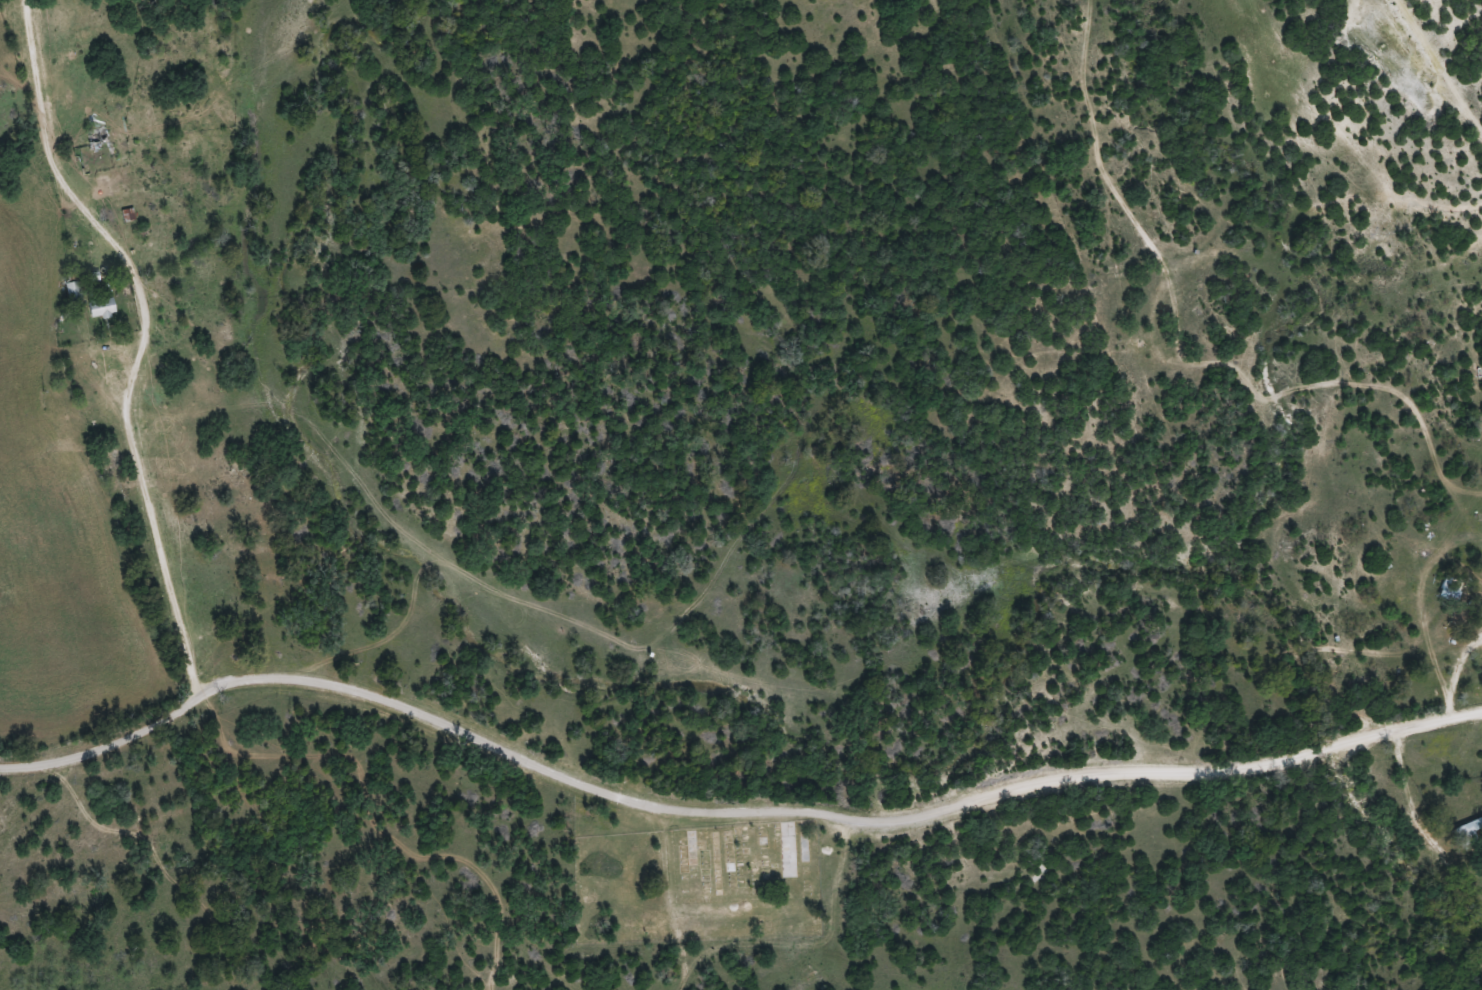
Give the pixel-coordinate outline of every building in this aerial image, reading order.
[(91,155),(107,153),(104,133),(89,134),(91,155)] [(90,318),(116,314),(113,298),(88,302),(90,318)] [(1478,842),(1474,834),(1481,830),(1481,817),(1457,828),(1466,847),(1478,842)]
